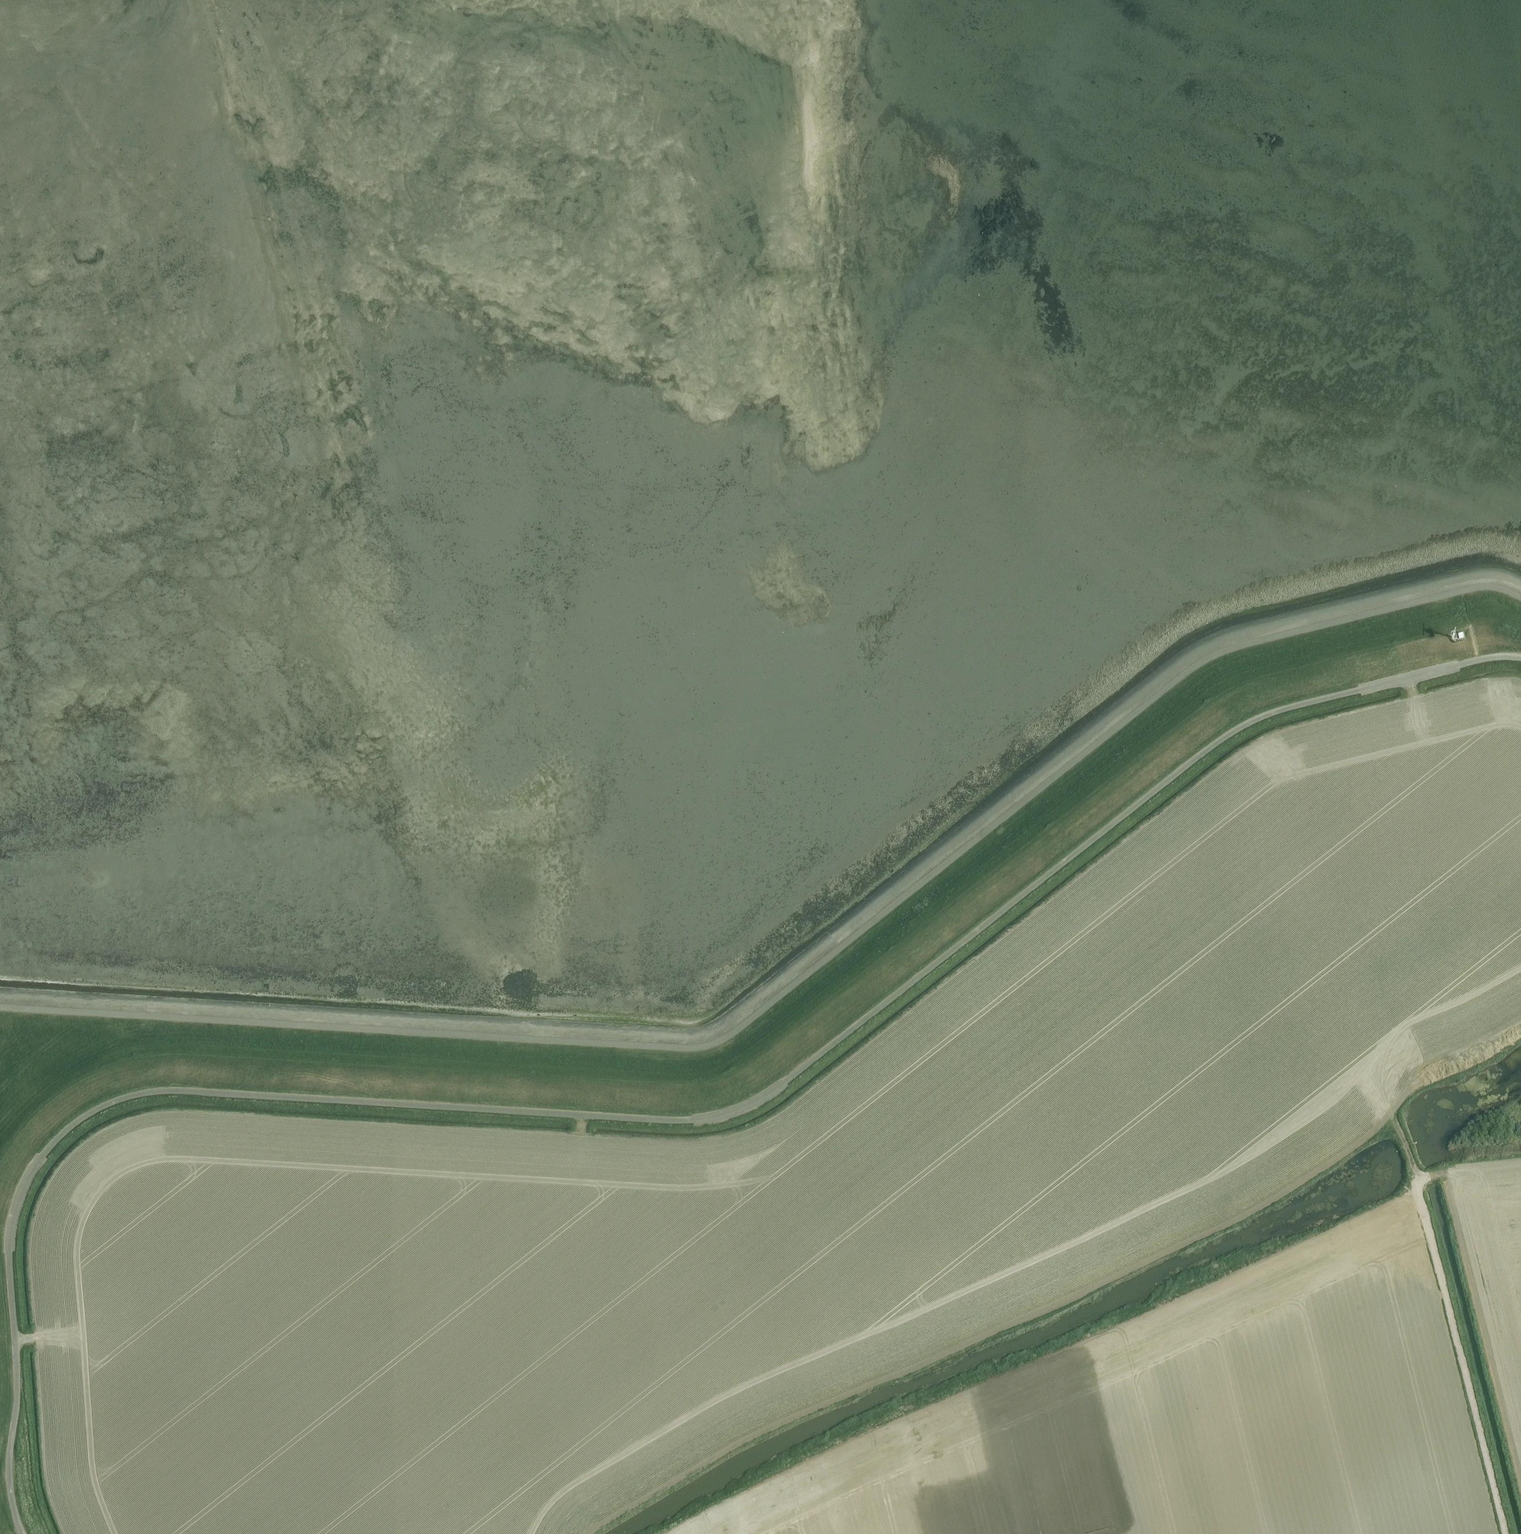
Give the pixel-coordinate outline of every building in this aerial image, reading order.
[(833,933),(839,943),(851,935),(844,925),(833,933)]
